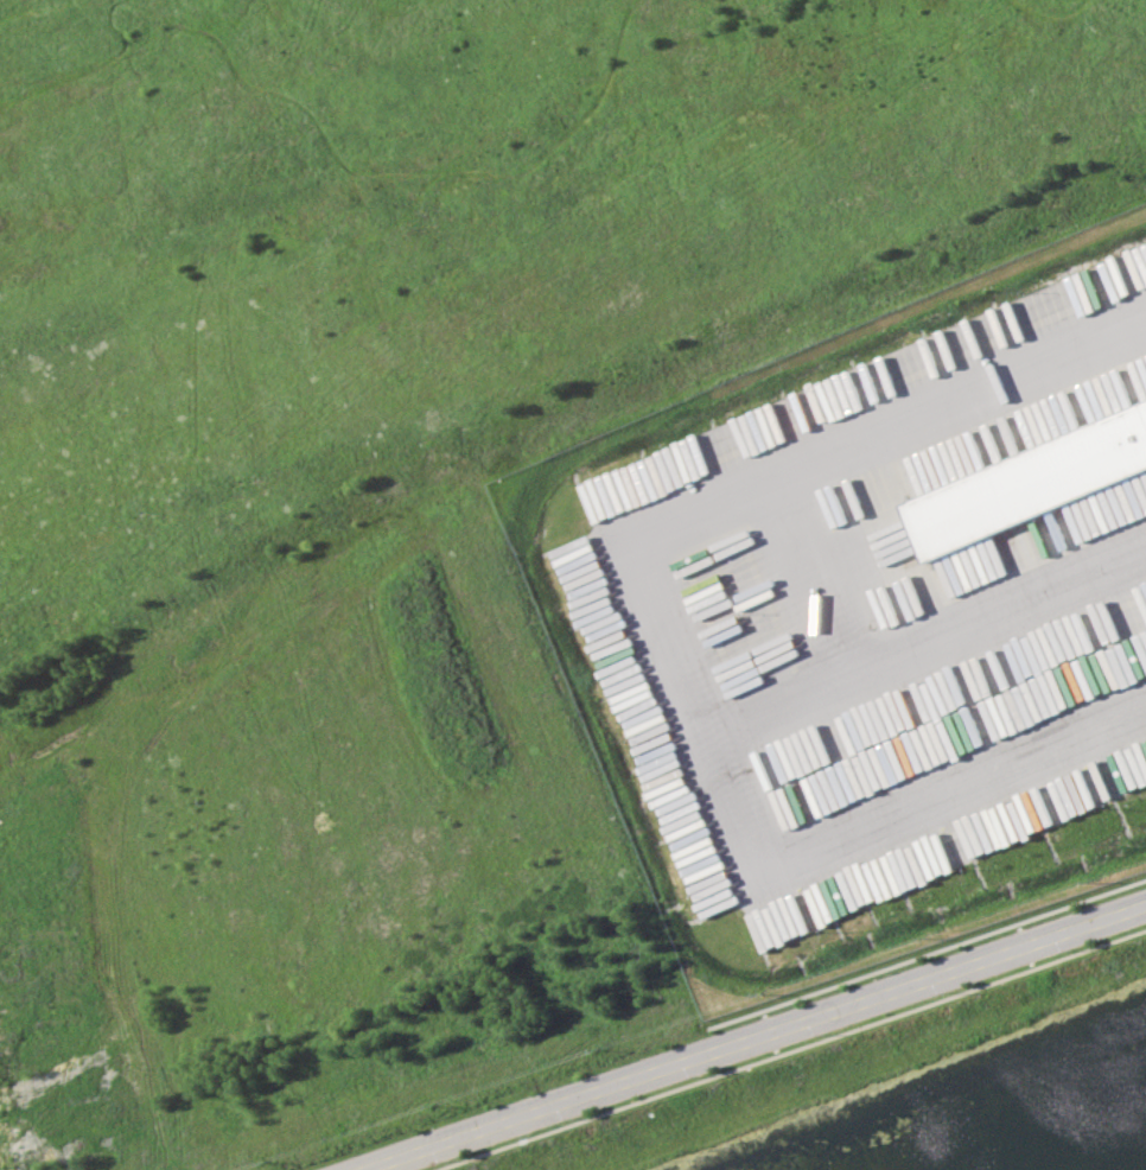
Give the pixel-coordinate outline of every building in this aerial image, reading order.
[(897,504),(1145,398),(1145,472),(923,566),(897,504)] [(897,458),(913,500),(918,498),(915,488),(922,486),(921,471),(931,471),(936,471),(940,470),(954,469),(954,461),(961,458),(961,451),(973,447),(971,439),(978,437),(977,431),(897,458)]
